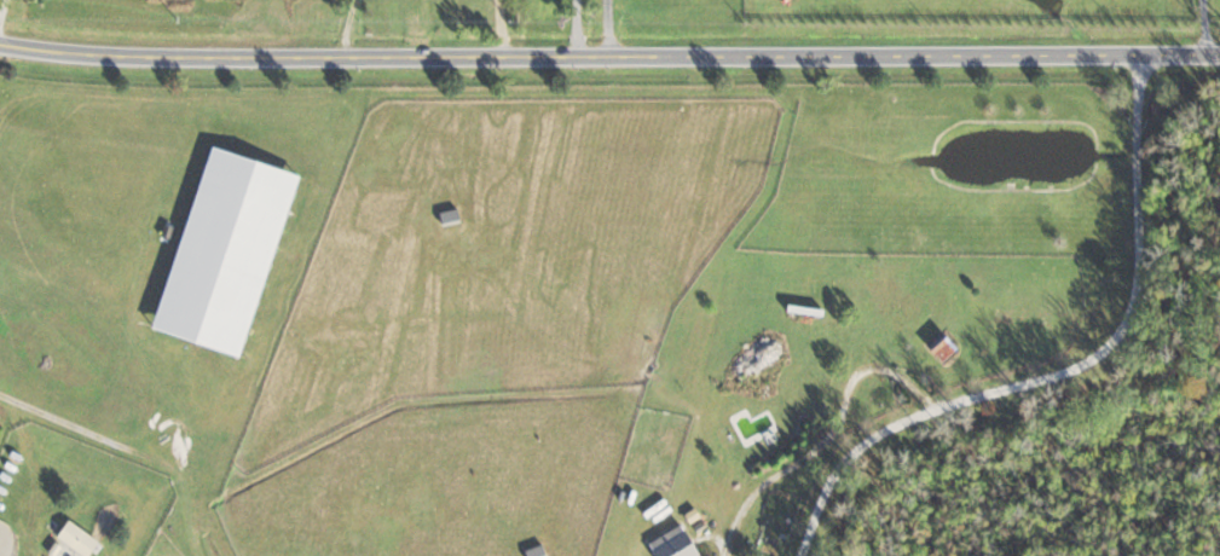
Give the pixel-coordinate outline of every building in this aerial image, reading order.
[(167,323),(239,344),(285,180),(230,165),(206,252),(189,247),(167,323)] [(461,227),(457,209),(440,213),(444,232),(461,227)] [(928,349),(944,364),(959,349),(942,333),(928,349)] [(734,382),(742,399),(768,386),(754,356),(712,375),(718,389),(734,382)] [(68,521),(56,538),(83,555),(90,555),(100,542),(68,521)] [(655,555),(698,555),(679,525),(648,544),(655,555)] [(528,555),(545,555),(542,546),(526,551),(528,555)]
